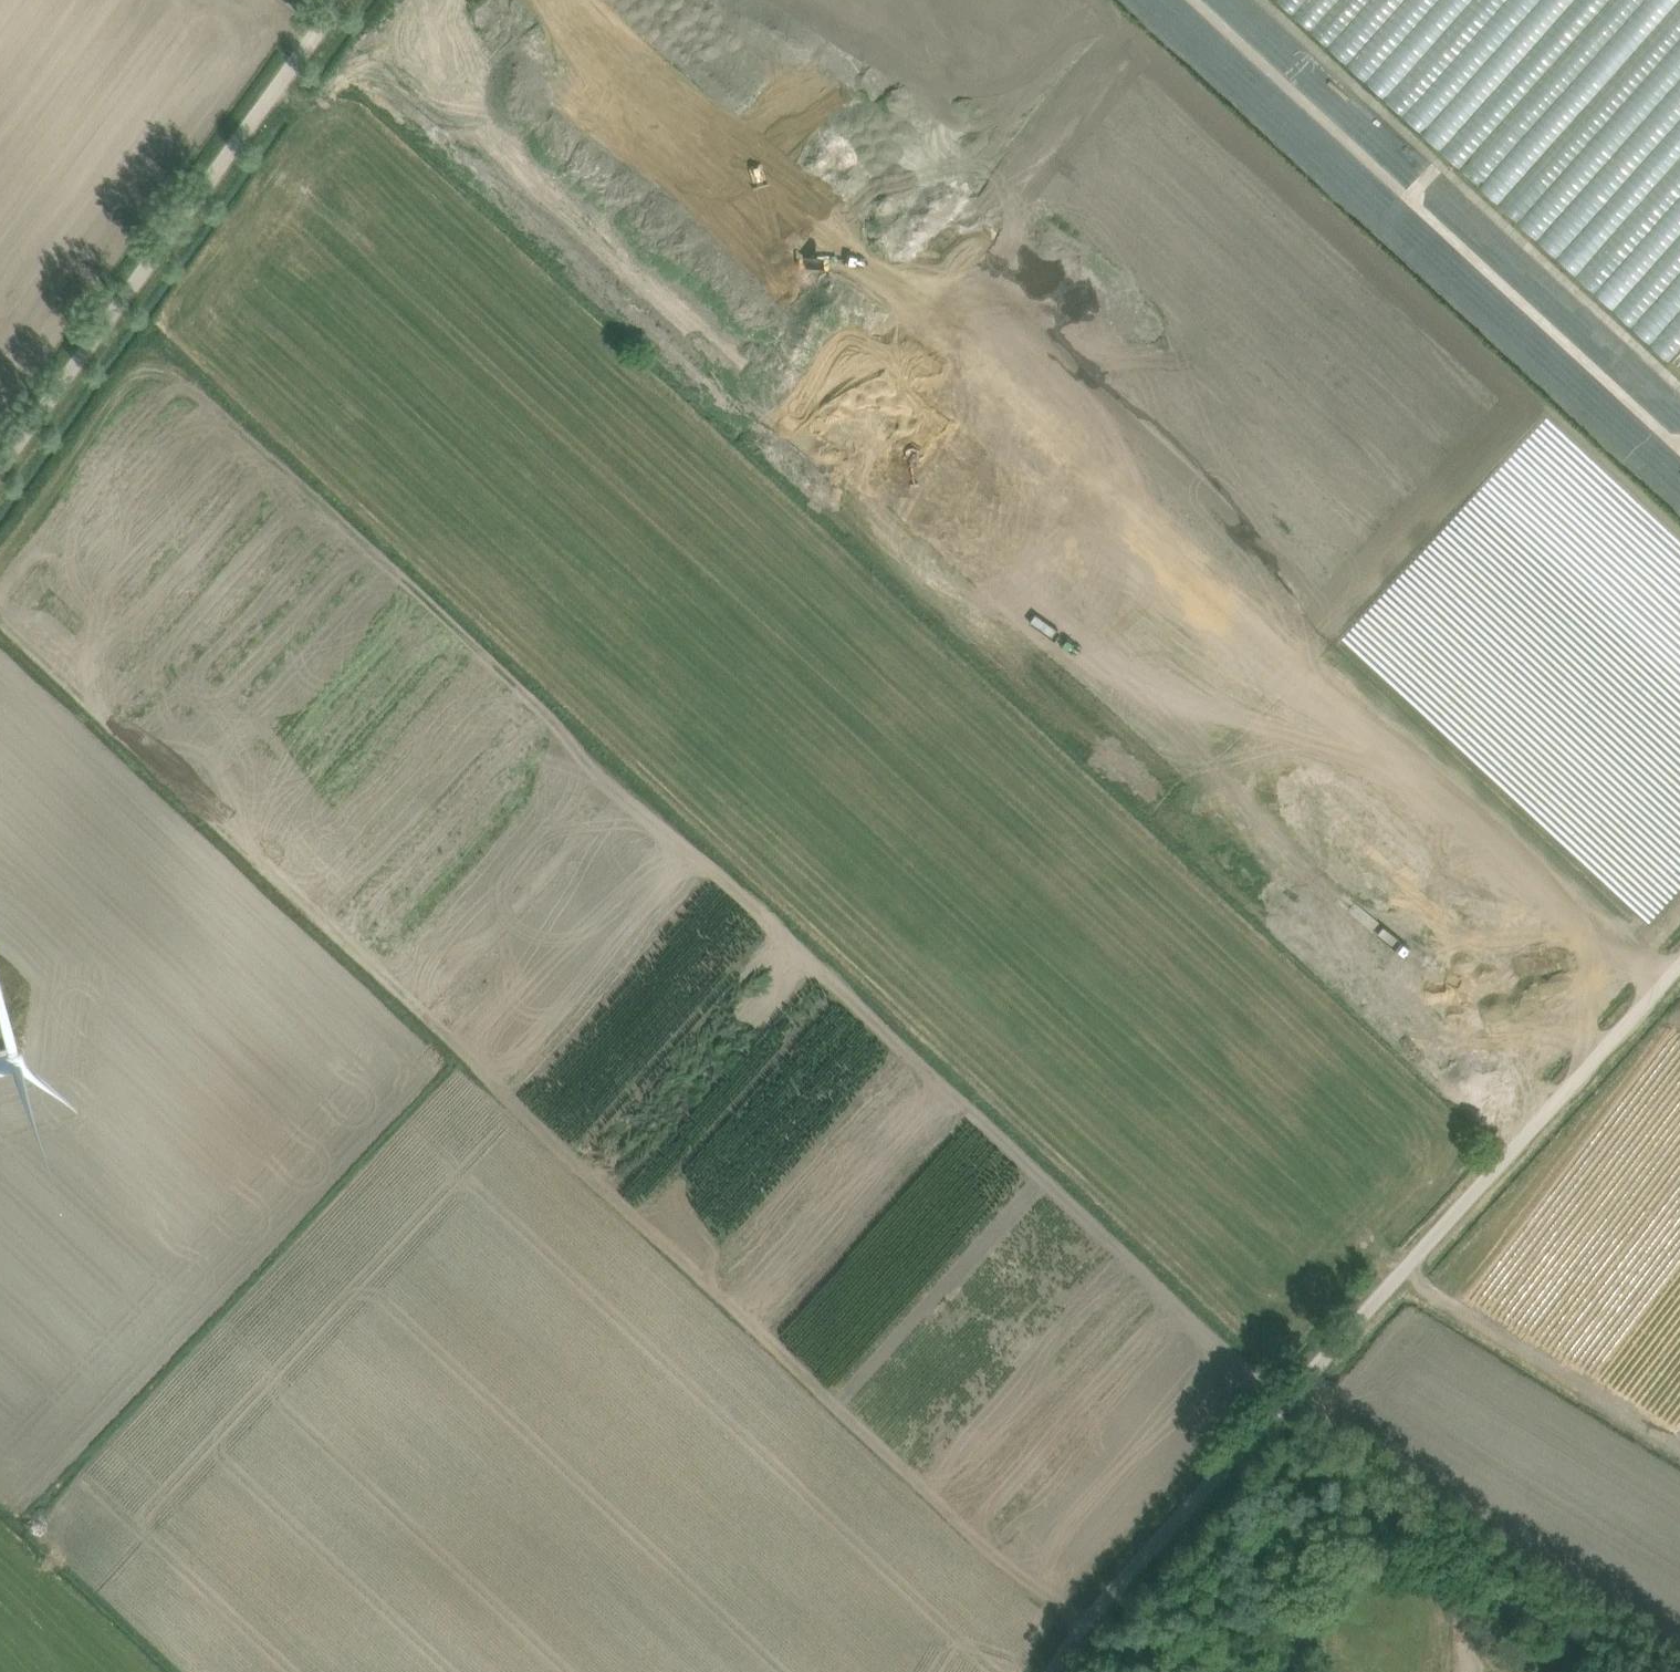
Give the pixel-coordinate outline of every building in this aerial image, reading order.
[(1679,360),(1679,0),(1268,0),(1679,360)] [(9,1057),(4,1038),(0,1039),(0,1060),(9,1057)]
